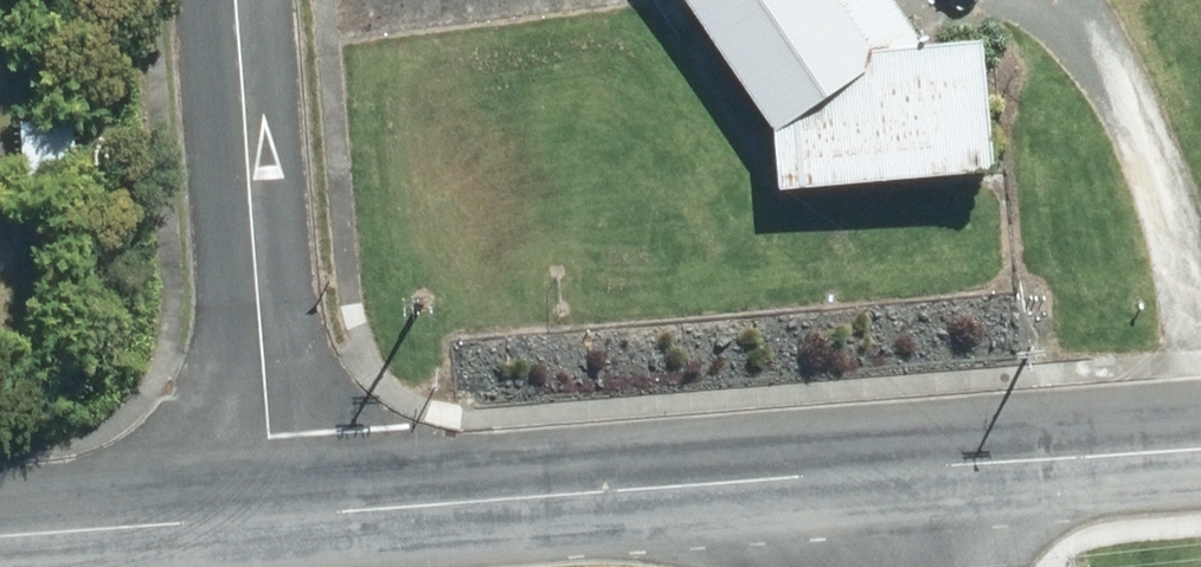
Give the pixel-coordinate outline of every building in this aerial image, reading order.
[(785,136),(789,195),(1008,180),(998,50),(937,55),(900,0),(692,0),(785,136)] [(30,129),(33,192),(88,189),(85,126),(30,129)]
